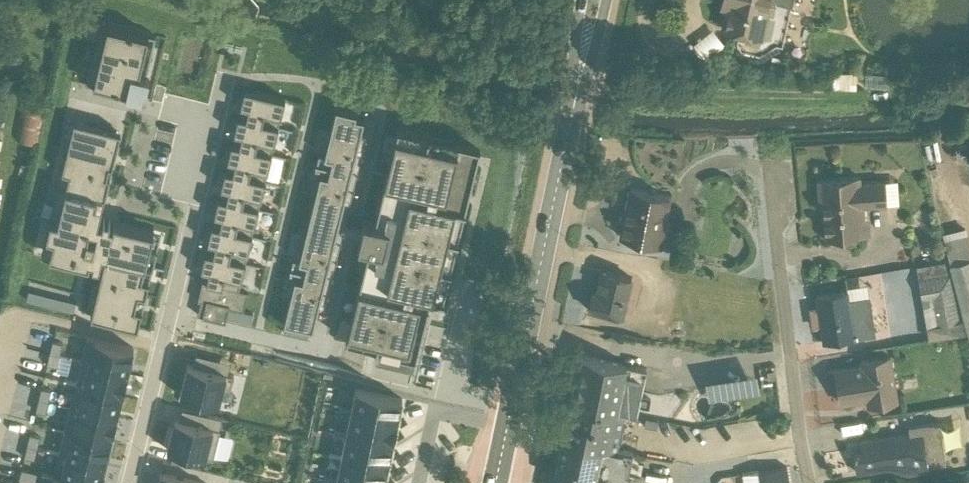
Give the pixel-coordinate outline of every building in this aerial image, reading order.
[(718,8),(723,10),(719,29),(738,33),(737,41),(739,50),(759,56),(775,44),(781,45),(791,0),(720,0),(718,8)] [(97,18),(82,75),(139,90),(153,33),(97,18)] [(693,42),(705,57),(724,42),(712,28),(693,42)] [(831,73),(831,89),(855,89),(855,73),(831,73)] [(888,75),(865,73),(864,86),(888,88),(888,75)] [(278,126),(285,100),(251,91),(243,89),(239,105),(243,106),(241,117),(278,126)] [(33,142),(39,109),(23,106),(17,140),(33,142)] [(297,260),(292,258),(288,278),(293,279),(283,323),(312,329),(345,190),(362,118),(354,116),(355,112),(335,108),(323,155),(317,153),(313,173),(318,174),(297,260)] [(272,153),(278,126),(241,117),(237,116),(233,132),(237,133),(234,144),(272,153)] [(74,120),(69,137),(67,145),(113,156),(115,148),(119,131),(74,120)] [(363,288),(361,297),(355,296),(344,341),(375,349),(373,358),(411,367),(413,358),(422,328),(426,312),(429,297),(442,300),(442,297),(466,196),(478,146),(396,126),(373,221),(363,219),(357,244),(367,247),(358,287),(363,288)] [(265,180),(272,153),(234,144),(230,143),(226,159),(231,161),(228,171),(265,180)] [(67,145),(62,167),(108,178),(109,176),(106,175),(108,165),(111,165),(113,156),(67,145)] [(96,195),(104,197),(108,178),(62,167),(60,174),(72,178),(69,189),(96,195)] [(224,188),(221,198),(259,207),(265,180),(228,171),(224,170),(219,187),(224,188)] [(60,174),(41,253),(101,268),(105,255),(112,226),(108,225),(109,220),(102,218),(101,223),(98,223),(102,206),(94,204),(96,195),(69,189),(72,178),(60,174)] [(818,203),(825,238),(869,236),(868,218),(864,218),(863,207),(898,204),(896,181),(860,182),(860,176),(817,180),(821,202),(818,203)] [(669,195),(629,187),(620,236),(672,246),(673,239),(669,238),(672,223),(665,222),(669,195)] [(217,215),(215,225),(252,235),(259,207),(221,198),(217,197),(213,214),(217,215)] [(152,230),(113,221),(112,226),(105,255),(151,266),(160,231),(152,229),(152,230)] [(246,262),(252,235),(215,225),(211,224),(206,241),(211,242),(208,253),(246,262)] [(966,229),(942,234),(948,260),(967,333),(968,341),(968,240),(966,229)] [(204,269),(201,280),(239,290),(246,262),(208,253),(204,252),(200,269),(204,269)] [(151,266),(105,255),(101,268),(98,284),(144,295),(151,266)] [(967,333),(948,260),(915,267),(928,339),(967,333)] [(623,318),(632,279),(600,271),(595,290),(591,289),(587,309),(623,318)] [(26,300),(46,304),(51,284),(30,280),(26,300)] [(242,311),(247,292),(239,290),(201,280),(197,300),(199,301),(196,314),(197,315),(224,322),(228,308),(242,311)] [(144,295),(98,284),(92,283),(87,306),(92,307),(90,316),(136,328),(144,295)] [(847,291),(815,296),(817,306),(807,307),(811,330),(820,328),(822,343),(874,335),(866,285),(846,288),(847,291)] [(49,289),(50,308),(75,307),(74,288),(49,289)] [(132,348),(86,336),(80,361),(127,372),(132,348)] [(579,355),(569,402),(623,414),(635,415),(644,369),(579,355)] [(898,402),(890,355),(858,360),(858,366),(826,372),(829,389),(835,388),(838,403),(865,399),(866,406),(866,407),(898,402)] [(80,361),(75,383),(120,395),(126,372),(80,361)] [(233,375),(186,364),(178,400),(216,410),(221,387),(230,389),(233,375)] [(760,392),(757,369),(704,374),(706,398),(760,392)] [(75,383),(69,406),(115,416),(120,395),(75,383)] [(354,387),(350,409),(395,420),(396,420),(401,397),(354,387)] [(623,414),(569,402),(561,439),(616,451),(618,440),(621,440),(623,428),(621,427),(623,414)] [(69,406),(64,430),(109,441),(116,417),(69,406)] [(350,409),(345,432),(391,441),(395,420),(350,409)] [(212,461),(220,429),(175,419),(172,428),(171,428),(165,449),(212,461)] [(853,454),(856,472),(925,462),(925,458),(944,455),(938,422),(908,427),(908,434),(860,442),(861,453),(853,454)] [(109,441),(64,430),(58,453),(103,465),(109,441)] [(345,432),(340,456),(387,466),(392,441),(391,441),(345,432)] [(556,482),(625,482),(631,454),(616,451),(561,439),(553,480),(557,481),(556,482)] [(58,453),(52,476),(79,482),(99,482),(103,465),(58,453)] [(340,456),(335,479),(351,482),(383,482),(387,466),(340,456)] [(742,474),(743,482),(788,482),(785,467),(742,474)] [(160,473),(157,482),(202,482),(160,473)]
